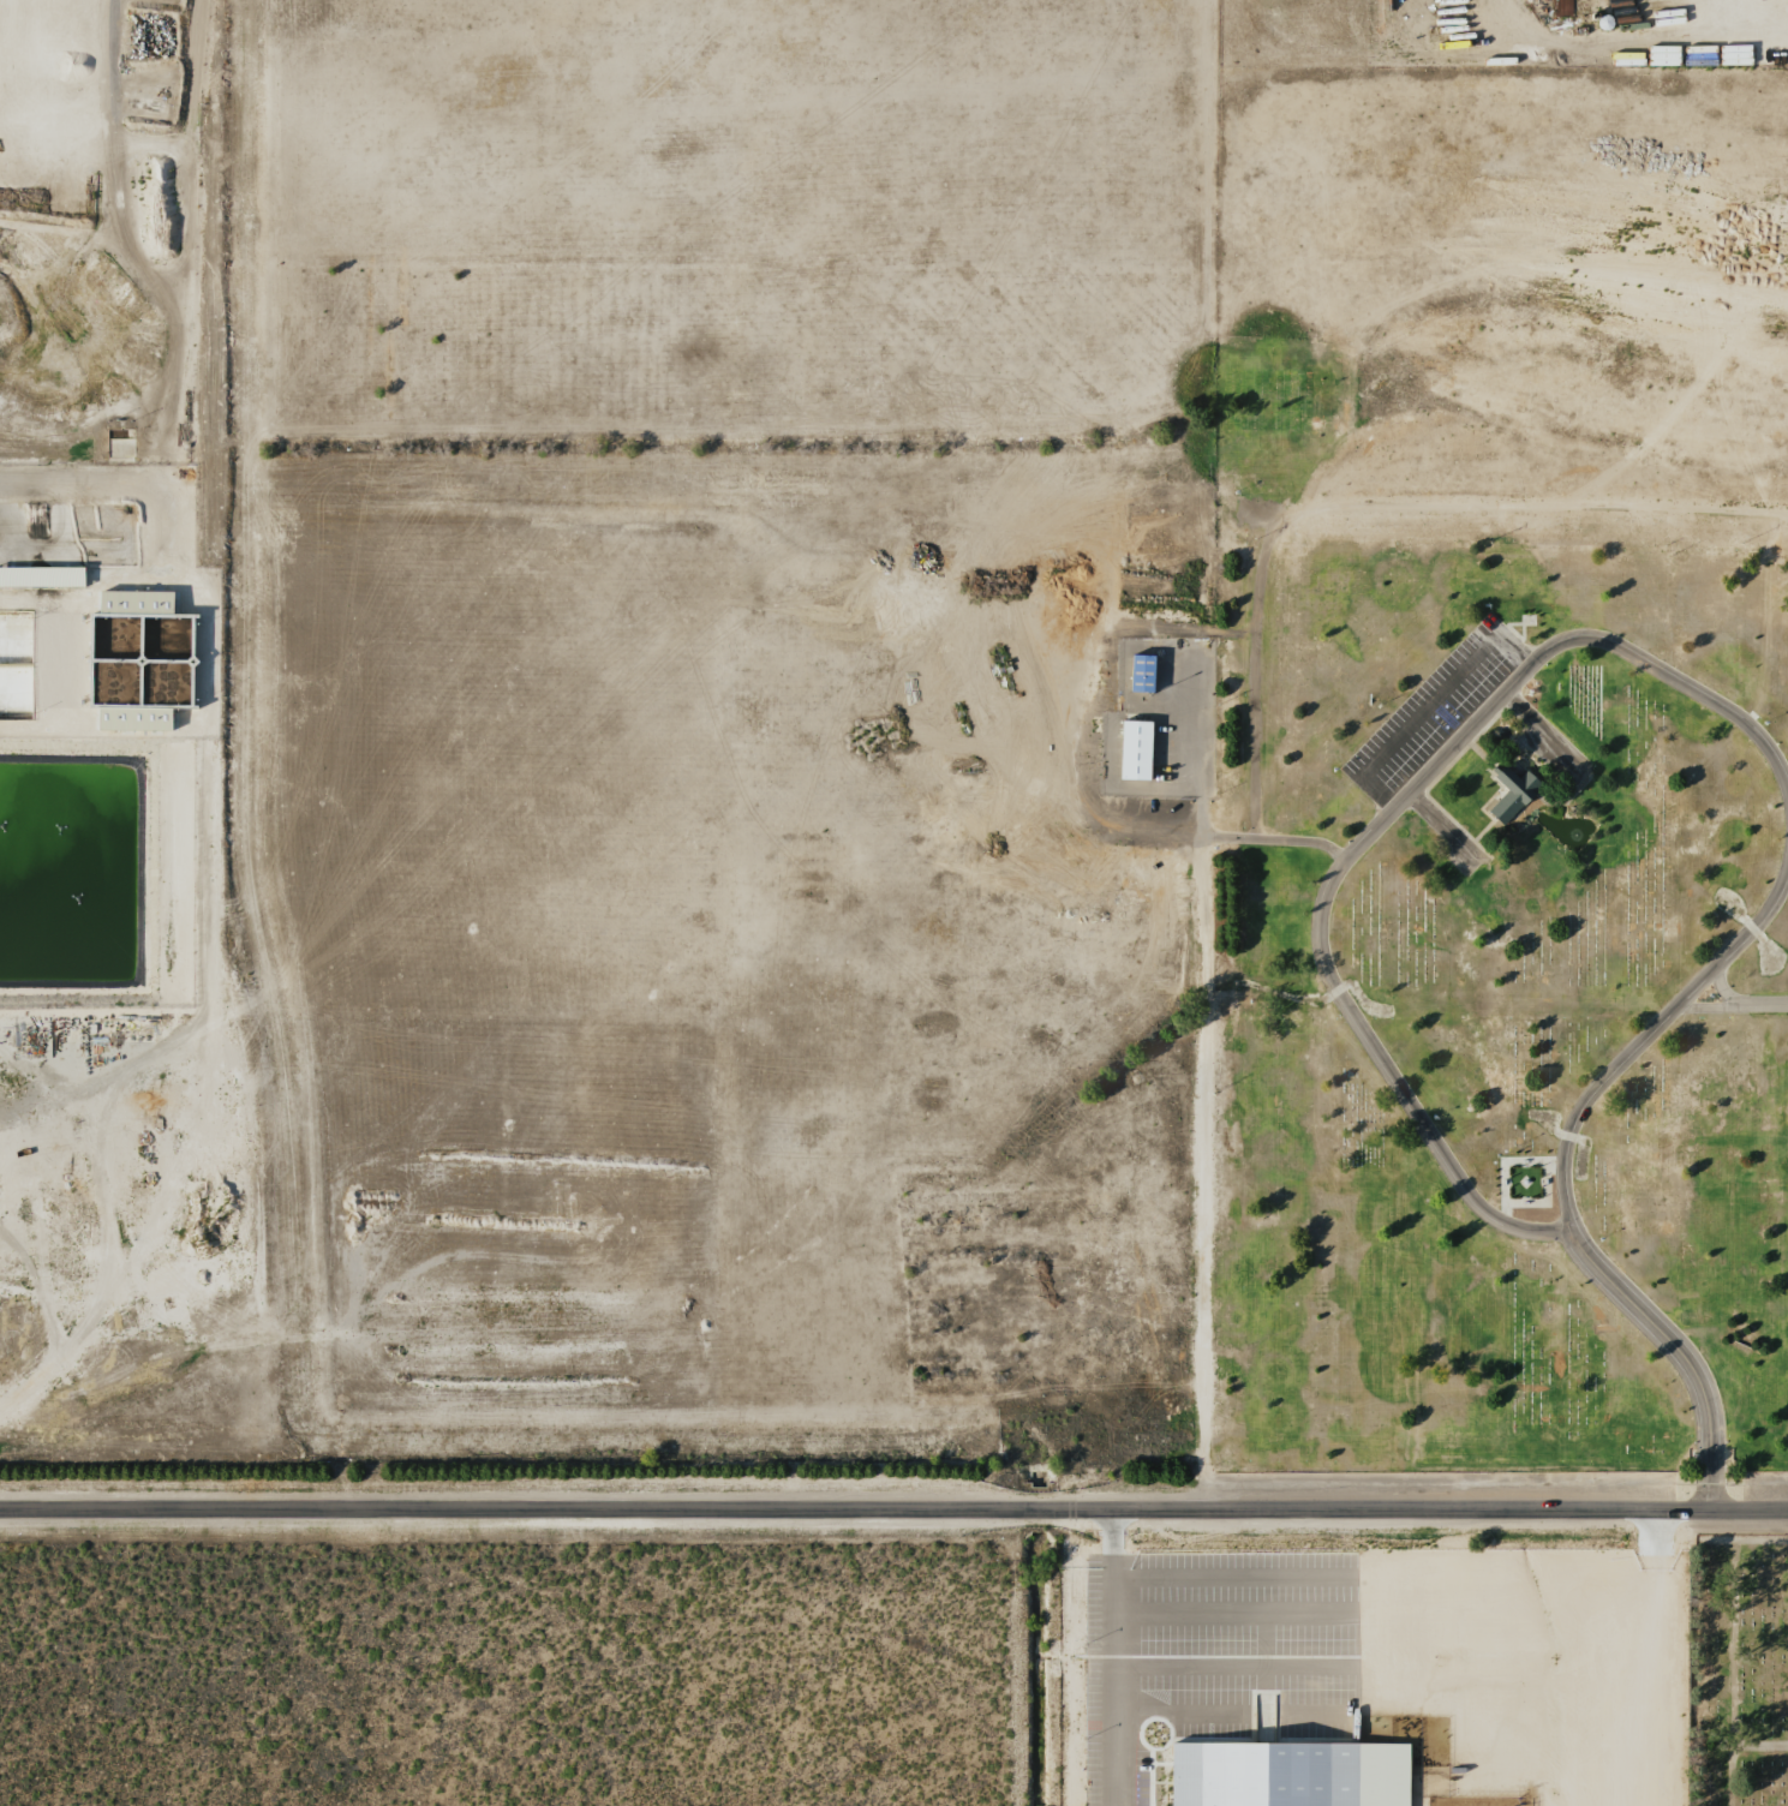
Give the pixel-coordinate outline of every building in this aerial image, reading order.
[(96,590),(95,613),(170,614),(171,592),(96,590)] [(178,714),(169,713),(169,707),(95,706),(95,730),(177,731),(178,714)] [(1117,779),(1147,780),(1149,721),(1118,720),(1117,779)] [(1501,826),(1539,784),(1523,770),(1516,777),(1501,763),(1489,776),(1505,791),(1486,812),(1501,826)] [(1167,1743),(1167,1805),(1406,1805),(1406,1744),(1167,1743)]
